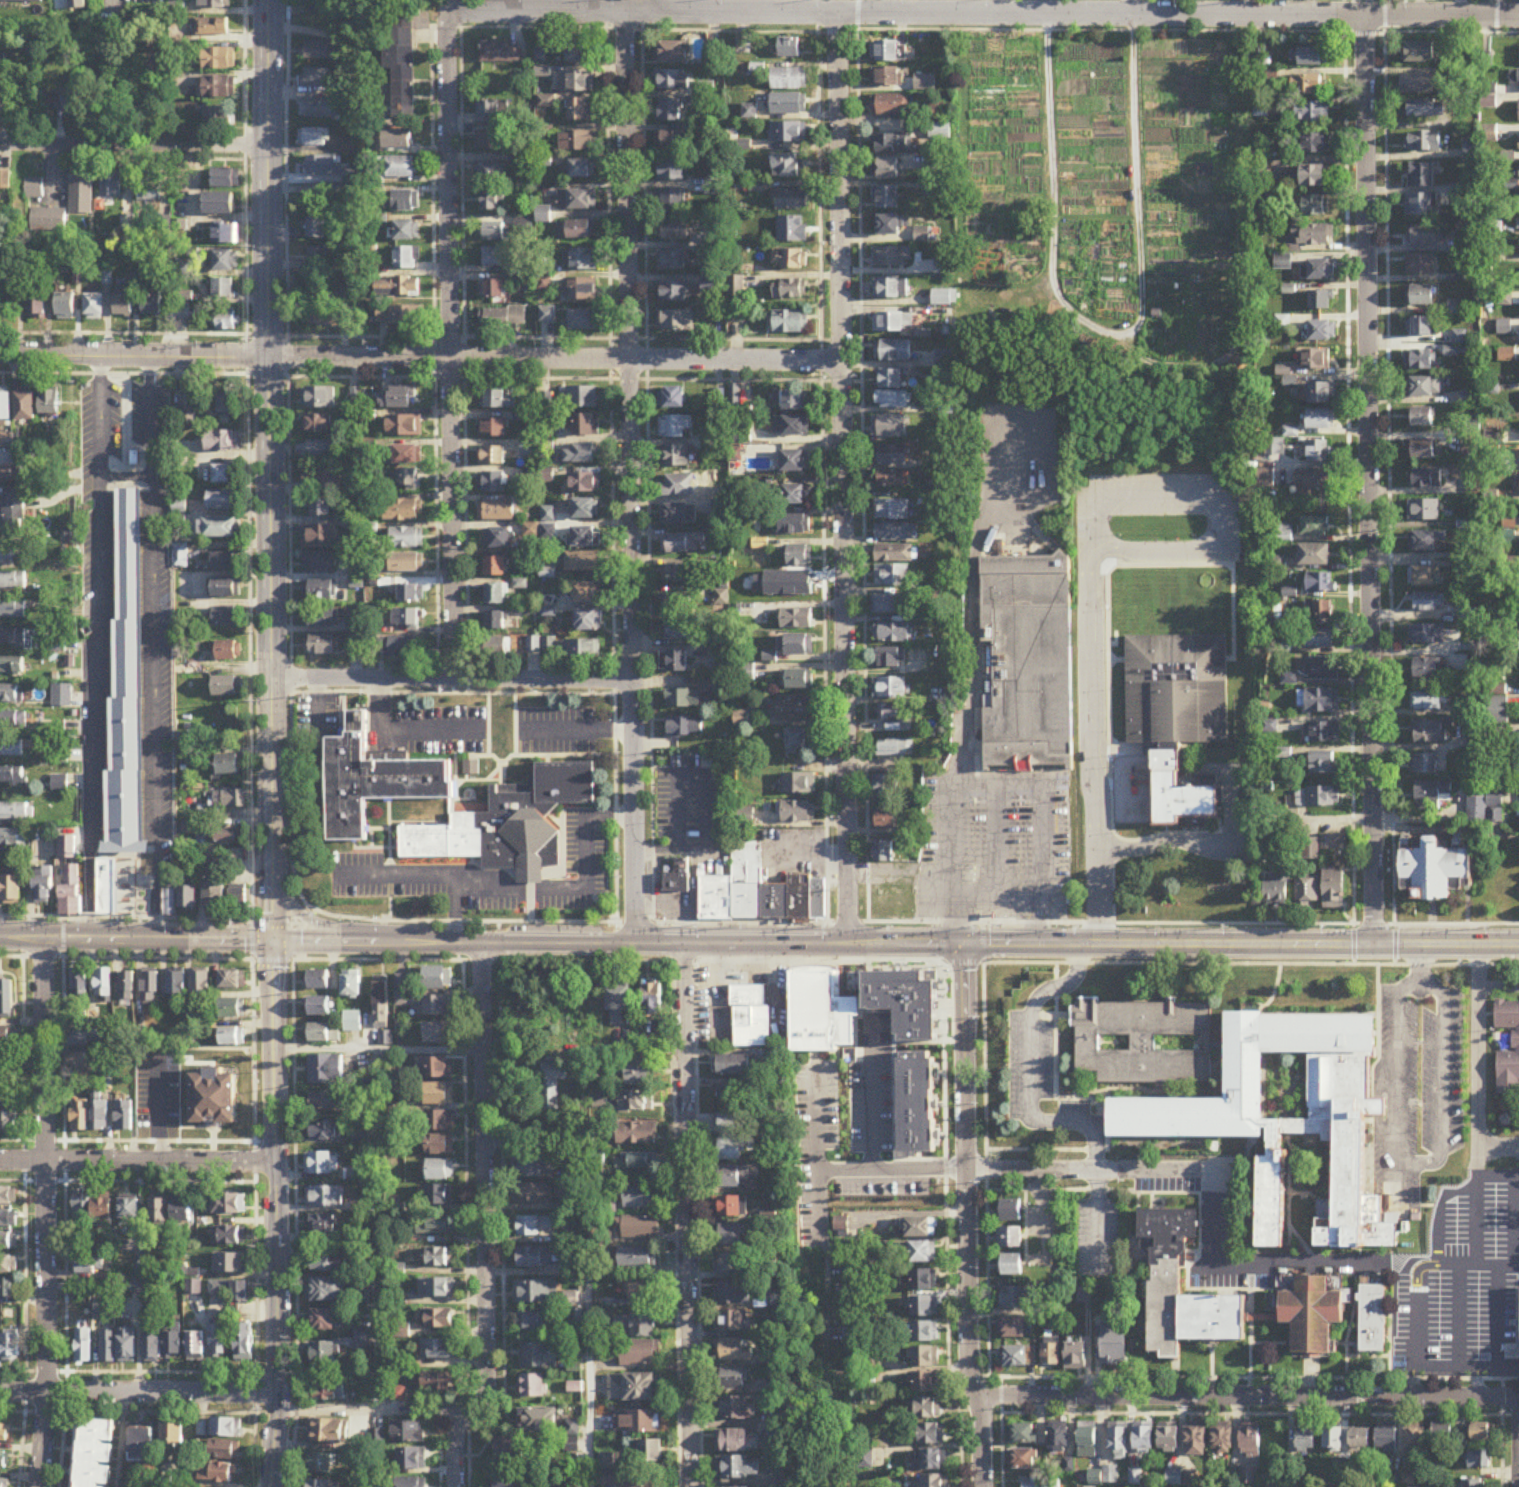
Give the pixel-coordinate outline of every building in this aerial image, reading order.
[(199,8),(231,8),(231,0),(199,0),(199,8)] [(171,3),(172,15),(184,14),(183,3),(171,3)] [(393,119),(414,119),(413,16),(394,16),(395,29),(386,29),(386,70),(393,70),(393,119)] [(196,20),(196,36),(229,36),(229,20),(196,20)] [(800,58),(800,39),(780,39),(780,58),(800,58)] [(338,42),(303,42),(303,60),(338,60),(338,42)] [(901,62),(901,42),(871,42),(871,62),(901,62)] [(520,43),(481,43),(481,63),(520,63),(520,43)] [(591,43),(568,43),(568,63),(591,63),(591,43)] [(689,65),(689,43),(657,43),(657,65),(689,65)] [(1439,43),(1406,43),(1406,63),(1439,63),(1439,43)] [(236,49),(203,49),(203,71),(236,71),(236,49)] [(1299,67),(1327,67),(1327,49),(1299,49),(1299,67)] [(871,69),(871,88),(900,88),(900,69),(871,69)] [(330,70),(300,70),(300,88),(330,88),(330,70)] [(772,70),(772,90),(807,90),(807,70),(772,70)] [(655,90),(689,90),(689,71),(655,71),(655,90)] [(1401,95),(1437,95),(1436,71),(1401,72),(1401,95)] [(1510,71),(1510,85),(1518,85),(1518,71),(1510,71)] [(594,72),(562,72),(562,93),(594,93),(594,72)] [(1293,76),(1293,95),(1323,95),(1323,76),(1293,76)] [(204,99),(226,99),(226,78),(204,78),(204,99)] [(12,85),(0,85),(0,99),(12,99),(12,85)] [(806,95),(772,95),(772,115),(806,115),(806,95)] [(871,96),(871,116),(906,116),(906,96),(871,96)] [(569,122),(596,122),(596,99),(569,99),(569,122)] [(300,118),(332,118),(332,100),(300,100),(300,118)] [(681,122),(681,100),(660,100),(660,122),(681,122)] [(1447,118),(1447,101),(1404,101),(1404,118),(1447,118)] [(503,103),(478,103),(478,120),(503,120),(503,103)] [(1296,122),(1329,122),(1329,103),(1296,103),(1296,122)] [(237,109),(207,109),(207,127),(237,127),(237,109)] [(805,123),(772,123),(772,143),(805,143),(805,123)] [(300,129),(300,148),(327,148),(327,129),(300,129)] [(413,129),(385,129),(385,149),(413,149),(413,129)] [(505,130),(477,130),(477,152),(505,152),(505,130)] [(657,153),(687,153),(687,132),(657,132),(657,153)] [(562,152),(593,152),(593,133),(562,133),(562,152)] [(1406,133),(1406,153),(1441,153),(1441,140),(1431,140),(1431,133),(1406,133)] [(1302,135),(1302,154),(1331,154),(1331,135),(1302,135)] [(877,137),(877,154),(910,154),(910,137),(877,137)] [(774,178),(801,178),(801,155),(774,155),(774,178)] [(339,157),(306,157),(306,177),(339,177),(339,157)] [(415,178),(415,157),(388,157),(388,178),(415,178)] [(657,160),(657,182),(685,182),(685,160),(657,160)] [(877,181),(899,181),(899,160),(877,160),(877,181)] [(569,178),(594,178),(594,161),(569,161),(569,178)] [(503,164),(481,164),(481,184),(503,184),(503,164)] [(1433,189),(1433,164),(1408,164),(1408,189),(1433,189)] [(1326,189),(1326,166),(1301,166),(1301,189),(1326,189)] [(213,190),(240,190),(240,170),(213,170),(213,190)] [(12,172),(0,172),(0,191),(12,191),(12,172)] [(101,197),(121,197),(121,174),(101,174),(101,197)] [(71,179),(94,180),(93,216),(70,215),(71,179)] [(24,180),(42,180),(42,200),(24,200),(24,180)] [(138,202),(161,202),(161,181),(138,181),(138,202)] [(898,188),(873,188),(873,210),(898,210),(898,188)] [(484,212),(500,212),(500,191),(484,191),(484,212)] [(596,212),(596,191),(558,191),(558,212),(596,212)] [(684,191),(657,191),(657,209),(684,209),(684,191)] [(807,212),(807,191),(775,191),(775,212),(807,212)] [(420,192),(393,192),(393,212),(420,212),(420,192)] [(204,217),(234,217),(234,194),(204,194),(204,217)] [(1406,218),(1433,218),(1433,194),(1406,194),(1406,218)] [(171,230),(187,230),(187,195),(171,195),(171,230)] [(1328,217),(1328,197),(1304,197),(1304,217),(1328,217)] [(340,212),(352,212),(352,199),(340,199),(340,212)] [(538,208),(538,224),(550,224),(550,208),(538,208)] [(31,211),(66,212),(66,233),(31,231),(31,211)] [(777,218),(777,244),(807,244),(807,218),(777,218)] [(901,218),(877,218),(877,237),(901,237),(901,218)] [(325,240),(325,220),(307,220),(307,240),(325,240)] [(689,242),(689,221),(659,221),(659,242),(689,242)] [(395,242),(419,242),(419,222),(395,222),(395,242)] [(595,240),(595,223),(560,223),(560,240),(595,240)] [(505,226),(484,226),(484,243),(505,243),(505,226)] [(1333,246),(1333,227),(1296,227),(1296,246),(1333,246)] [(213,245),(237,245),(237,228),(213,228),(213,245)] [(1441,228),(1406,228),(1406,246),(1441,246),(1441,228)] [(915,244),(928,244),(928,231),(915,231),(915,244)] [(395,270),(417,270),(417,248),(395,248),(395,270)] [(326,249),(308,249),(308,274),(326,274),(326,249)] [(502,268),(502,249),(484,249),(484,268),(502,268)] [(911,249),(873,249),(873,268),(911,268),(911,249)] [(596,272),(596,251),(570,251),(570,272),(596,272)] [(806,270),(806,251),(772,251),(772,270),(806,270)] [(657,272),(685,272),(685,252),(657,252),(657,272)] [(237,273),(237,253),(214,253),(214,273),(237,273)] [(1405,276),(1434,276),(1434,257),(1405,257),(1405,276)] [(1301,281),(1334,281),(1334,261),(1301,261),(1301,281)] [(935,275),(948,275),(948,262),(935,262),(935,275)] [(378,297),(421,297),(421,279),(378,279),(378,297)] [(234,299),(234,281),(214,281),(214,299),(234,299)] [(596,301),(596,281),(565,281),(565,301),(596,301)] [(773,300),(806,300),(806,281),(773,281),(773,300)] [(873,300),(901,300),(901,281),(873,281),(873,300)] [(484,282),(484,300),(507,300),(507,282),(484,282)] [(657,303),(687,303),(687,283),(657,283),(657,303)] [(1406,287),(1406,308),(1434,308),(1434,287),(1406,287)] [(955,291),(931,291),(931,307),(955,307),(955,291)] [(1310,312),(1332,312),(1332,293),(1310,293),(1310,312)] [(57,295),(57,321),(75,321),(75,295),(57,295)] [(115,317),(133,317),(133,295),(115,295),(115,317)] [(103,296),(85,296),(85,322),(103,322),(103,296)] [(162,317),(162,296),(144,296),(144,317),(162,317)] [(46,317),(46,297),(28,297),(28,317),(46,317)] [(171,305),(171,322),(190,322),(190,305),(171,305)] [(421,307),(377,307),(377,325),(421,325),(421,307)] [(308,327),(349,327),(349,308),(308,308),(308,327)] [(539,323),(555,323),(555,308),(539,308),(539,323)] [(525,329),(525,310),(484,310),(484,329),(525,329)] [(215,312),(215,332),(237,332),(237,312),(215,312)] [(596,312),(570,312),(570,331),(596,331),(596,312)] [(657,330),(691,330),(691,312),(657,312),(657,330)] [(808,313),(773,312),(772,335),(808,335),(808,313)] [(874,334),(912,334),(912,314),(874,314),(874,334)] [(1433,320),(1406,320),(1406,338),(1433,338),(1433,320)] [(1310,342),(1334,342),(1334,322),(1310,322),(1310,342)] [(876,342),(876,363),(912,363),(912,342),(876,342)] [(1331,351),(1304,351),(1303,370),(1331,371),(1331,351)] [(1433,351),(1406,351),(1406,371),(1433,371),(1433,351)] [(878,372),(878,390),(904,390),(904,372),(878,372)] [(1440,379),(1406,379),(1406,398),(1440,398),(1440,379)] [(1309,384),(1309,404),(1335,404),(1335,384),(1309,384)] [(597,409),(597,388),(566,388),(566,409),(597,409)] [(302,409),(335,409),(335,389),(302,389),(302,409)] [(381,409),(415,409),(415,389),(381,389),(381,409)] [(684,409),(684,390),(658,390),(658,409),(684,409)] [(40,416),(58,416),(58,391),(40,391),(40,416)] [(516,409),(516,396),(508,396),(508,392),(484,392),(484,409),(516,409)] [(17,422),(36,422),(36,393),(17,393),(17,422)] [(809,393),(782,393),(782,412),(809,412),(809,393)] [(908,393),(877,393),(877,409),(908,409),(908,393)] [(0,394),(0,422),(12,422),(12,394),(0,394)] [(196,396),(179,396),(179,424),(196,424),(196,396)] [(236,396),(218,396),(218,415),(236,415),(236,396)] [(1412,428),(1434,428),(1434,409),(1412,409),(1412,428)] [(1309,430),(1334,430),(1334,411),(1309,411),(1309,430)] [(116,415),(132,415),(132,442),(116,442),(116,415)] [(594,416),(574,416),(574,437),(594,437),(594,416)] [(421,417),(388,417),(388,437),(421,437),(421,417)] [(659,417),(659,439),(688,439),(688,432),(692,432),(692,417),(659,417)] [(873,417),(873,438),(906,438),(906,417),(873,417)] [(330,434),(330,418),(303,418),(303,434),(330,434)] [(807,418),(775,418),(775,437),(807,437),(807,418)] [(505,420),(482,420),(482,437),(505,437),(505,420)] [(1298,429),(1285,429),(1285,437),(1298,437),(1298,429)] [(239,452),(239,433),(204,433),(204,452),(239,452)] [(1436,460),(1436,440),(1408,440),(1408,460),(1436,460)] [(1308,463),(1329,463),(1329,442),(1308,442),(1308,463)] [(306,443),(306,462),(338,462),(338,443),(306,443)] [(394,466),(419,466),(419,446),(394,446),(394,466)] [(595,463),(595,446),(565,446),(565,463),(595,463)] [(660,446),(660,468),(692,468),(692,446),(660,446)] [(478,465),(505,465),(505,447),(478,447),(478,465)] [(906,466),(906,447),(873,447),(873,466),(906,466)] [(782,473),(807,473),(807,452),(782,452),(782,473)] [(213,467),(213,485),(238,485),(238,467),(213,467)] [(26,482),(26,468),(0,468),(0,482),(26,482)] [(308,470),(308,490),(346,490),(346,470),(308,470)] [(1414,470),(1414,489),(1441,489),(1441,470),(1414,470)] [(1258,487),(1274,487),(1274,471),(1258,471),(1258,487)] [(399,491),(418,491),(418,472),(399,472),(399,491)] [(1296,489),(1334,489),(1334,472),(1296,472),(1296,489)] [(478,492),(505,492),(505,473),(478,473),(478,492)] [(599,493),(599,474),(571,474),(571,493),(599,493)] [(695,476),(665,476),(665,485),(657,485),(657,497),(695,497),(695,476)] [(876,477),(877,490),(905,489),(904,476),(876,477)] [(784,507),(810,507),(810,487),(784,487),(784,507)] [(117,488),(141,488),(146,853),(107,852),(107,772),(111,772),(110,700),(114,700),(114,621),(117,621),(117,488)] [(239,492),(207,492),(207,512),(239,512),(239,492)] [(25,501),(25,495),(2,495),(1,536),(26,536),(26,509),(61,509),(61,501),(25,501)] [(574,519),(597,519),(597,499),(574,499),(574,519)] [(312,518),(332,517),(331,500),(312,500),(312,518)] [(479,500),(479,521),(514,521),(514,500),(479,500)] [(173,513),(185,513),(185,501),(173,501),(173,513)] [(909,501),(874,501),(874,521),(909,521),(909,501)] [(1409,522),(1439,522),(1439,501),(1409,501),(1409,522)] [(387,522),(423,522),(423,502),(387,502),(387,522)] [(662,526),(695,526),(695,505),(662,505),(662,526)] [(777,536),(810,536),(810,516),(777,516),(777,536)] [(1329,518),(1301,518),(1301,537),(1329,537),(1329,518)] [(239,539),(239,519),(199,519),(199,539),(239,539)] [(875,524),(875,542),(912,542),(912,524),(875,524)] [(305,527),(305,549),(337,549),(337,527),(305,527)] [(598,527),(572,527),(572,548),(598,548),(598,527)] [(486,550),(511,550),(511,528),(486,528),(486,550)] [(390,549),(423,549),(423,530),(390,530),(390,549)] [(1446,532),(1409,532),(1409,552),(1436,552),(1436,542),(1446,542),(1446,532)] [(702,535),(661,536),(661,554),(702,553),(702,535)] [(187,544),(172,544),(172,569),(187,569),(187,544)] [(788,546),(787,567),(811,568),(811,546),(788,546)] [(912,546),(875,546),(875,563),(912,563),(912,546)] [(1331,546),(1300,546),(1300,567),(1331,567),(1331,546)] [(22,562),(22,547),(0,547),(0,562),(22,562)] [(982,559),(982,645),(994,645),(994,696),(982,696),(982,772),(1072,770),(1070,558),(1067,558),(1062,552),(1059,555),(1056,558),(982,559)] [(599,553),(564,553),(564,572),(599,572),(599,553)] [(240,571),(240,554),(210,554),(210,571),(240,571)] [(306,575),(333,575),(333,554),(306,554),(306,575)] [(423,572),(423,555),(390,555),(390,572),(423,572)] [(485,585),(486,606),(506,606),(505,558),(486,559),(486,578),(505,578),(505,585),(485,585)] [(662,583),(695,583),(695,565),(662,565),(662,583)] [(875,567),(875,586),(909,586),(909,567),(875,567)] [(1436,567),(1409,567),(1409,586),(1436,586),(1436,567)] [(26,590),(26,573),(0,573),(0,590),(26,590)] [(1335,574),(1306,574),(1306,594),(1335,594),(1335,574)] [(813,593),(813,575),(779,575),(779,593),(813,593)] [(237,598),(237,580),(212,580),(212,598),(237,598)] [(335,602),(335,581),(305,581),(305,602),(335,602)] [(574,604),(600,604),(600,584),(574,584),(574,604)] [(398,604),(423,604),(423,586),(398,586),(398,604)] [(691,594),(663,594),(663,613),(691,613),(691,594)] [(1444,611),(1444,594),(1414,594),(1414,611),(1444,611)] [(898,615),(898,595),(871,595),(871,615),(898,615)] [(25,603),(0,603),(0,619),(25,619),(25,603)] [(1314,621),(1332,621),(1332,603),(1314,603),(1314,621)] [(213,608),(213,627),(239,627),(239,608),(213,608)] [(336,609),(305,609),(305,629),(336,629),(336,609)] [(419,610),(393,610),(393,629),(419,629),(419,610)] [(811,610),(780,610),(780,630),(811,630),(811,610)] [(576,632),(601,632),(601,611),(576,611),(576,632)] [(505,613),(485,613),(485,631),(505,631),(505,613)] [(664,620),(664,640),(695,640),(695,620),(664,620)] [(910,624),(874,624),(874,644),(910,644),(910,624)] [(1409,625),(1409,643),(1444,643),(1444,625),(1409,625)] [(25,629),(0,629),(0,646),(25,646),(25,629)] [(1305,649),(1337,649),(1337,631),(1305,631),(1305,649)] [(305,656),(336,656),(336,636),(305,636),(305,656)] [(813,636),(780,636),(780,656),(813,656),(813,636)] [(1141,756),(1141,745),(1126,746),(1126,637),(1226,637),(1227,745),(1182,745),(1182,774),(1180,774),(1180,789),(1221,789),(1222,821),(1182,821),(1182,828),(1154,828),(1154,825),(1154,774),(1152,774),(1152,756),(1141,756)] [(360,638),(352,638),(351,649),(359,649),(360,638)] [(386,638),(386,658),(421,658),(421,638),(386,638)] [(505,639),(486,639),(486,657),(505,657),(505,639)] [(527,639),(527,652),(555,652),(555,639),(527,639)] [(601,641),(564,641),(564,660),(601,660),(601,641)] [(240,661),(240,644),(216,643),(216,661),(240,661)] [(903,670),(903,649),(878,649),(878,670),(903,670)] [(687,672),(687,652),(661,652),(661,672),(687,672)] [(1307,683),(1338,683),(1338,658),(1307,658),(1307,683)] [(1414,682),(1441,682),(1441,659),(1414,659),(1414,682)] [(24,674),(24,660),(0,660),(0,674),(24,674)] [(753,665),(737,665),(737,680),(753,680),(753,665)] [(783,690),(810,690),(810,671),(783,671),(783,690)] [(242,678),(213,678),(213,697),(242,697),(242,678)] [(873,700),(908,700),(908,679),(873,679),(873,700)] [(18,687),(0,687),(0,704),(18,704),(18,687)] [(667,690),(667,709),(701,709),(701,690),(667,690)] [(1339,714),(1339,690),(1306,690),(1306,714),(1339,714)] [(1448,691),(1412,691),(1412,711),(1448,711),(1448,691)] [(777,698),(777,721),(809,721),(809,698),(777,698)] [(881,731),(909,731),(909,706),(881,706),(881,731)] [(505,753),(505,712),(494,712),(494,753),(505,753)] [(26,726),(25,713),(12,714),(13,727),(26,726)] [(453,763),(367,764),(367,713),(349,713),(349,740),(330,740),(330,843),(368,843),(368,802),(453,802),(453,763)] [(702,719),(666,719),(666,739),(702,739),(702,719)] [(1451,744),(1451,721),(1416,721),(1416,744),(1451,744)] [(218,742),(229,741),(228,723),(217,723),(218,742)] [(1340,744),(1340,724),(1309,724),(1309,744),(1340,744)] [(807,755),(807,730),(787,730),(787,755),(807,755)] [(23,757),(23,742),(0,742),(0,757),(23,757)] [(909,742),(878,742),(878,758),(909,758),(909,742)] [(1304,755),(1304,775),(1339,775),(1339,755),(1304,755)] [(1438,755),(1411,755),(1411,775),(1438,775),(1438,755)] [(240,758),(215,758),(215,776),(240,776),(240,758)] [(464,777),(478,777),(478,763),(464,763),(464,777)] [(400,860),(483,860),(483,871),(518,871),(518,886),(544,886),(544,869),(557,869),(557,807),(596,807),(596,765),(536,765),(536,788),(491,788),(491,815),(452,815),(452,828),(400,828),(400,860)] [(28,772),(0,772),(0,787),(28,787),(28,772)] [(813,775),(780,775),(780,796),(813,796),(813,775)] [(52,792),(67,792),(67,777),(52,777),(52,792)] [(873,798),(896,798),(896,777),(873,777),(873,798)] [(1417,811),(1442,811),(1442,796),(1452,796),(1452,783),(1417,783),(1417,811)] [(1340,790),(1296,790),(1296,808),(1340,808),(1340,790)] [(246,809),(246,793),(207,793),(207,809),(246,809)] [(814,823),(814,803),(779,804),(779,823),(814,823)] [(33,805),(0,805),(0,821),(33,821),(33,805)] [(899,810),(876,810),(876,831),(899,831),(899,810)] [(23,849),(23,831),(0,831),(0,849),(23,849)] [(242,845),(242,831),(210,831),(210,845),(242,845)] [(1321,836),(1321,851),(1345,851),(1345,836),(1321,836)] [(75,838),(57,838),(57,861),(75,861),(75,838)] [(1405,852),(1405,892),(1418,892),(1418,903),(1454,903),(1454,890),(1474,890),(1474,852),(1443,852),(1443,839),(1428,840),(1428,852),(1405,852)] [(761,921),(732,921),(732,878),(732,844),(761,843),(761,885),(761,921)] [(893,844),(873,844),(873,863),(893,863),(893,844)] [(99,852),(107,852),(138,853),(137,915),(98,915),(99,852)] [(688,893),(688,860),(673,860),(673,875),(663,875),(663,893),(688,893)] [(62,918),(81,918),(80,867),(62,867),(62,918)] [(53,905),(53,868),(35,868),(35,905),(53,905)] [(1346,910),(1346,873),(1326,873),(1326,910),(1346,910)] [(789,877),(789,885),(789,921),(811,921),(810,880),(810,877),(789,877)] [(1290,877),(1266,877),(1266,905),(1290,905),(1290,877)] [(23,905),(23,878),(3,878),(3,905),(23,905)] [(732,921),(700,921),(700,878),(732,878),(732,921)] [(811,921),(825,920),(825,880),(810,880),(811,921)] [(1321,880),(1297,880),(1297,904),(1321,904),(1321,880)] [(204,914),(224,914),(224,885),(204,885),(204,914)] [(789,921),(761,921),(761,885),(789,885),(789,921)] [(196,888),(179,888),(179,913),(196,913),(196,888)] [(176,890),(165,890),(165,916),(176,916),(176,890)] [(229,890),(229,908),(247,908),(247,890),(229,890)] [(863,968),(935,968),(935,1040),(887,1040),(887,1009),(863,1009),(863,968)] [(424,992),(449,992),(449,970),(424,970),(424,992)] [(70,999),(86,999),(86,971),(70,971),(70,999)] [(96,971),(96,999),(111,999),(111,971),(96,971)] [(245,990),(245,972),(220,972),(220,990),(245,990)] [(330,972),(309,972),(309,991),(330,991),(330,972)] [(360,973),(343,973),(343,999),(360,999),(360,973)] [(118,1002),(133,1002),(133,974),(118,974),(118,1002)] [(157,974),(142,974),(142,1003),(157,1003),(157,974)] [(185,974),(168,974),(168,997),(185,997),(185,974)] [(210,974),(191,974),(191,998),(210,998),(210,974)] [(792,1053),(838,1053),(838,1048),(856,1048),(856,1018),(860,1018),(860,999),(837,1000),(837,974),(792,974),(792,1053)] [(396,1009),(409,1009),(409,976),(396,976),(396,1009)] [(374,1030),(388,1030),(388,977),(374,977),(374,1030)] [(14,983),(0,983),(0,1019),(14,1019),(14,983)] [(644,986),(644,1017),(662,1017),(662,986),(644,986)] [(735,1048),(769,1048),(768,986),(729,986),(729,1009),(734,1009),(735,1048)] [(632,1013),(632,989),(608,989),(608,1026),(624,1026),(624,1013),(632,1013)] [(1070,1004),(1070,1025),(1075,1025),(1075,1070),(1095,1070),(1095,1082),(1207,1082),(1208,1002),(1173,1002),(1173,997),(1166,997),(1166,1002),(1097,1002),(1097,996),(1077,996),(1077,1001),(1074,1001),(1074,1004),(1070,1004)] [(423,997),(423,1017),(448,1017),(448,997),(423,997)] [(330,999),(310,999),(309,1017),(330,1017),(330,999)] [(245,1000),(220,1000),(220,1019),(245,1019),(245,1000)] [(1518,1096),(1518,1003),(1495,1002),(1495,1030),(1513,1031),(1513,1054),(1498,1054),(1498,1096),(1518,1096)] [(1373,1051),(1374,1013),(1262,1013),(1262,1010),(1225,1010),(1225,1098),(1110,1098),(1110,1133),(1261,1133),(1261,1050),(1306,1051),(1373,1051)] [(361,1012),(344,1012),(344,1033),(361,1033),(361,1012)] [(426,1024),(426,1045),(451,1045),(451,1024),(426,1024)] [(310,1044),(339,1044),(339,1025),(310,1025),(310,1044)] [(10,1044),(10,1029),(0,1029),(0,1044),(10,1044)] [(244,1029),(220,1029),(220,1047),(244,1047),(244,1029)] [(392,1046),(392,1032),(378,1032),(378,1046),(392,1046)] [(1333,1141),(1332,1217),(1315,1217),(1315,1244),(1393,1245),(1393,1223),(1396,1223),(1396,1213),(1378,1213),(1378,1195),(1361,1195),(1362,1112),(1382,1112),(1382,1099),(1366,1099),(1366,1056),(1373,1056),(1373,1051),(1306,1051),(1306,1106),(1308,1106),(1308,1118),(1279,1117),(1279,1132),(1319,1133),(1319,1141),(1333,1141)] [(885,1054),(937,1054),(937,1153),(885,1153),(885,1054)] [(69,1075),(96,1075),(96,1061),(86,1061),(86,1055),(69,1055),(69,1075)] [(752,1078),(752,1056),(741,1056),(741,1055),(719,1055),(719,1078),(752,1078)] [(343,1057),(311,1057),(311,1087),(343,1087),(343,1057)] [(451,1080),(451,1060),(423,1060),(423,1080),(451,1080)] [(651,1060),(625,1060),(625,1063),(610,1063),(610,1077),(626,1077),(626,1087),(651,1087),(651,1060)] [(560,1082),(569,1082),(569,1065),(543,1065),(543,1111),(560,1111),(560,1082)] [(236,1127),(237,1077),(224,1077),(224,1070),(203,1070),(203,1076),(192,1076),(192,1126),(236,1127)] [(752,1106),(752,1084),(720,1084),(720,1106),(752,1106)] [(449,1106),(449,1085),(424,1085),(424,1106),(449,1106)] [(338,1093),(311,1093),(311,1111),(338,1111),(338,1093)] [(620,1093),(620,1114),(655,1114),(655,1093),(620,1093)] [(1,1134),(17,1134),(17,1102),(1,1102),(1,1134)] [(108,1103),(91,1103),(91,1132),(108,1132),(108,1103)] [(132,1132),(132,1103),(116,1103),(116,1132),(132,1132)] [(72,1133),(89,1133),(89,1104),(72,1104),(72,1133)] [(454,1132),(454,1112),(426,1112),(426,1132),(454,1132)] [(718,1115),(717,1162),(744,1162),(745,1141),(737,1140),(737,1115),(718,1115)] [(341,1143),(341,1123),(311,1123),(311,1143),(341,1143)] [(656,1146),(656,1127),(618,1127),(618,1146),(656,1146)] [(454,1157),(454,1136),(427,1136),(427,1157),(454,1157)] [(1257,1154),(1256,1246),(1281,1246),(1283,1156),(1285,1156),(1285,1149),(1278,1149),(1278,1140),(1268,1140),(1268,1154),(1257,1154)] [(305,1154),(305,1176),(338,1176),(338,1154),(305,1154)] [(654,1155),(618,1155),(618,1171),(654,1171),(654,1155)] [(516,1159),(516,1179),(547,1179),(547,1159),(516,1159)] [(427,1182),(453,1182),(453,1161),(427,1161),(427,1182)] [(742,1190),(742,1181),(747,1181),(747,1168),(720,1168),(720,1190),(742,1190)] [(519,1203),(552,1203),(552,1186),(519,1186),(519,1203)] [(451,1187),(427,1187),(427,1208),(451,1208),(451,1187)] [(624,1187),(624,1210),(657,1210),(657,1187),(624,1187)] [(306,1188),(306,1209),(343,1209),(343,1188),(306,1188)] [(17,1209),(17,1190),(0,1190),(0,1209),(17,1209)] [(243,1217),(243,1196),(206,1196),(206,1217),(243,1217)] [(111,1199),(74,1199),(74,1224),(111,1224),(111,1199)] [(193,1226),(193,1199),(173,1199),(173,1226),(193,1226)] [(714,1199),(714,1219),(744,1219),(744,1199),(714,1199)] [(120,1228),(139,1228),(139,1200),(120,1200),(120,1228)] [(169,1227),(169,1201),(150,1201),(150,1227),(169,1227)] [(1022,1223),(1022,1201),(1000,1201),(1000,1223),(1022,1223)] [(1141,1212),(1197,1212),(1197,1240),(1186,1240),(1186,1270),(1181,1270),(1181,1298),(1246,1299),(1246,1342),(1181,1342),(1181,1360),(1162,1360),(1163,1353),(1150,1353),(1151,1283),(1154,1283),(1154,1268),(1146,1268),(1146,1249),(1141,1249),(1141,1212)] [(17,1213),(0,1213),(0,1230),(17,1230),(17,1213)] [(337,1216),(311,1216),(311,1238),(337,1238),(337,1216)] [(452,1235),(452,1217),(415,1217),(415,1235),(452,1235)] [(622,1241),(659,1240),(659,1217),(622,1218),(622,1241)] [(517,1238),(552,1238),(552,1218),(517,1218),(517,1238)] [(897,1218),(897,1238),(935,1238),(935,1218),(897,1218)] [(833,1238),(846,1238),(846,1220),(833,1220),(833,1238)] [(744,1227),(720,1227),(720,1249),(744,1249),(744,1227)] [(245,1228),(212,1228),(212,1248),(245,1248),(245,1228)] [(1022,1250),(1022,1229),(1000,1229),(1000,1250),(1022,1250)] [(17,1252),(17,1236),(0,1236),(0,1252),(17,1252)] [(936,1242),(903,1242),(903,1263),(936,1263),(936,1242)] [(552,1249),(518,1249),(518,1269),(552,1269),(552,1249)] [(426,1268),(448,1268),(448,1250),(426,1250),(426,1268)] [(657,1251),(619,1252),(619,1270),(657,1270),(657,1251)] [(346,1255),(313,1255),(313,1274),(346,1274),(346,1255)] [(247,1276),(247,1256),(214,1256),(214,1276),(247,1276)] [(1022,1278),(1022,1256),(1002,1256),(1002,1278),(1022,1278)] [(753,1257),(715,1257),(715,1276),(753,1276),(753,1257)] [(17,1276),(17,1258),(0,1258),(0,1276),(17,1276)] [(105,1262),(77,1262),(77,1278),(105,1278),(105,1262)] [(403,1275),(403,1267),(392,1267),(392,1275),(403,1275)] [(911,1270),(911,1291),(937,1291),(937,1270),(911,1270)] [(1294,1275),(1339,1275),(1339,1287),(1349,1287),(1349,1301),(1342,1301),(1342,1321),(1329,1321),(1329,1352),(1292,1352),(1292,1321),(1279,1321),(1279,1291),(1294,1291),(1294,1275)] [(307,1304),(347,1304),(347,1280),(307,1280),(307,1304)] [(454,1300),(454,1280),(418,1280),(418,1300),(454,1300)] [(18,1299),(18,1281),(0,1281),(0,1299),(18,1299)] [(187,1296),(201,1296),(201,1282),(187,1282),(187,1296)] [(209,1282),(209,1297),(228,1297),(228,1282),(209,1282)] [(752,1305),(752,1292),(744,1292),(744,1282),(720,1282),(720,1305),(752,1305)] [(232,1305),(248,1305),(248,1283),(232,1283),(232,1305)] [(558,1283),(514,1283),(514,1306),(558,1306),(558,1283)] [(630,1285),(630,1305),(657,1305),(657,1285),(630,1285)] [(1361,1288),(1385,1288),(1385,1354),(1360,1354),(1360,1304),(1357,1304),(1357,1296),(1361,1296),(1361,1288)] [(1028,1289),(997,1289),(997,1311),(1028,1311),(1028,1289)] [(1517,1289),(1516,1346),(1504,1346),(1504,1362),(1518,1363),(1518,1289),(1517,1289)] [(937,1317),(937,1297),(911,1297),(911,1317),(937,1317)] [(116,1304),(95,1304),(95,1321),(115,1322),(116,1304)] [(453,1311),(422,1311),(422,1331),(453,1331),(453,1311)] [(519,1311),(519,1334),(553,1334),(553,1311),(519,1311)] [(747,1332),(747,1311),(716,1311),(716,1332),(747,1332)] [(336,1334),(336,1312),(309,1312),(309,1334),(336,1334)] [(655,1338),(655,1315),(615,1315),(615,1339),(655,1338)] [(1126,1316),(1105,1316),(1105,1328),(1101,1328),(1101,1366),(1127,1366),(1126,1316)] [(998,1320),(998,1340),(1032,1340),(1032,1320),(998,1320)] [(911,1322),(911,1343),(937,1343),(937,1322),(911,1322)] [(841,1346),(860,1346),(860,1323),(841,1323),(841,1346)] [(408,1339),(408,1325),(395,1325),(395,1339),(408,1339)] [(253,1326),(237,1326),(237,1360),(253,1360),(253,1326)] [(182,1328),(175,1328),(175,1333),(165,1333),(165,1359),(182,1359),(182,1328)] [(228,1360),(228,1328),(211,1328),(211,1360),(228,1360)] [(76,1365),(91,1365),(91,1331),(76,1331),(76,1365)] [(136,1364),(136,1331),(119,1331),(119,1364),(136,1364)] [(143,1364),(162,1364),(162,1331),(143,1331),(143,1364)] [(116,1332),(101,1332),(101,1364),(116,1364),(116,1332)] [(204,1334),(187,1334),(187,1358),(204,1358),(204,1334)] [(20,1363),(20,1336),(2,1336),(2,1363),(20,1363)] [(716,1361),(754,1361),(754,1351),(747,1351),(747,1339),(716,1339),(716,1361)] [(453,1361),(453,1342),(421,1342),(421,1361),(453,1361)] [(621,1362),(621,1367),(657,1367),(657,1342),(600,1343),(600,1362),(621,1362)] [(1085,1371),(1085,1344),(1066,1344),(1066,1371),(1085,1371)] [(557,1369),(557,1345),(521,1345),(522,1369),(557,1369)] [(338,1346),(311,1346),(311,1369),(338,1369),(338,1346)] [(1060,1346),(1042,1346),(1042,1369),(1060,1369),(1060,1346)] [(912,1368),(934,1368),(934,1347),(912,1347),(912,1368)] [(1005,1369),(1030,1369),(1030,1349),(1005,1349),(1005,1369)] [(747,1389),(747,1367),(722,1367),(722,1389),(747,1389)] [(450,1373),(423,1373),(423,1391),(450,1391),(450,1373)] [(937,1393),(937,1373),(912,1373),(912,1393),(937,1393)] [(546,1398),(546,1374),(522,1374),(522,1398),(546,1398)] [(656,1401),(656,1374),(608,1374),(608,1401),(656,1401)] [(314,1402),(346,1402),(346,1385),(314,1385),(314,1402)] [(722,1419),(756,1419),(756,1397),(722,1397),(722,1419)] [(915,1418),(940,1418),(940,1399),(915,1399),(915,1418)] [(518,1409),(518,1431),(557,1431),(557,1409),(518,1409)] [(662,1412),(616,1412),(616,1435),(662,1435),(662,1412)] [(78,1417),(72,1486),(110,1486),(115,1420),(78,1417)] [(241,1438),(241,1418),(211,1418),(211,1438),(241,1438)] [(347,1420),(311,1420),(310,1444),(346,1444),(347,1420)] [(392,1422),(393,1443),(424,1443),(424,1421),(392,1422)] [(1128,1461),(1128,1423),(1110,1423),(1110,1461),(1128,1461)] [(1154,1423),(1135,1423),(1135,1453),(1154,1453),(1154,1423)] [(1452,1442),(1452,1423),(1434,1423),(1434,1442),(1452,1442)] [(193,1424),(162,1424),(161,1460),(193,1460),(193,1424)] [(1472,1442),(1491,1442),(1491,1424),(1472,1424),(1472,1442)] [(0,1425),(0,1442),(9,1442),(9,1425),(0,1425)] [(944,1444),(944,1425),(917,1425),(917,1444),(944,1444)] [(1035,1425),(1009,1425),(1009,1444),(1035,1444),(1035,1425)] [(1068,1454),(1068,1426),(1049,1426),(1049,1454),(1068,1454)] [(1180,1452),(1180,1427),(1160,1427),(1160,1452),(1180,1452)] [(1187,1427),(1187,1456),(1206,1456),(1206,1427),(1187,1427)] [(1213,1427),(1212,1453),(1232,1454),(1233,1428),(1213,1427)] [(1297,1453),(1316,1453),(1316,1427),(1297,1427),(1297,1453)] [(154,1428),(130,1428),(130,1462),(154,1462),(154,1428)] [(1079,1458),(1096,1458),(1096,1428),(1079,1428),(1079,1458)] [(1261,1428),(1243,1428),(1243,1457),(1261,1457),(1261,1428)] [(1343,1428),(1324,1428),(1324,1453),(1343,1453),(1343,1428)] [(1351,1451),(1370,1451),(1370,1428),(1351,1428),(1351,1451)] [(1405,1455),(1424,1455),(1424,1428),(1405,1428),(1405,1455)] [(750,1429),(716,1429),(716,1452),(761,1452),(761,1439),(750,1439),(750,1429)] [(1398,1429),(1376,1429),(1376,1452),(1398,1452),(1398,1429)] [(523,1473),(505,1473),(505,1460),(520,1460),(520,1438),(495,1438),(495,1486),(523,1486),(523,1473)] [(643,1440),(643,1463),(662,1463),(662,1440),(643,1440)] [(239,1442),(210,1442),(210,1459),(239,1459),(239,1442)] [(398,1448),(398,1470),(425,1470),(425,1448),(398,1448)] [(1035,1469),(1035,1449),(1008,1449),(1008,1469),(1035,1469)] [(913,1450),(913,1470),(946,1470),(946,1450),(913,1450)] [(1490,1469),(1490,1451),(1469,1451),(1469,1469),(1490,1469)] [(333,1473),(333,1454),(310,1454),(310,1473),(333,1473)] [(599,1454),(599,1485),(617,1485),(617,1454),(599,1454)] [(717,1456),(717,1479),(760,1478),(760,1463),(750,1463),(750,1456),(717,1456)] [(234,1482),(234,1464),(201,1464),(201,1482),(234,1482)] [(624,1473),(624,1486),(660,1486),(660,1473),(624,1473)] [(947,1476),(918,1476),(918,1486),(947,1486),(947,1476)]
